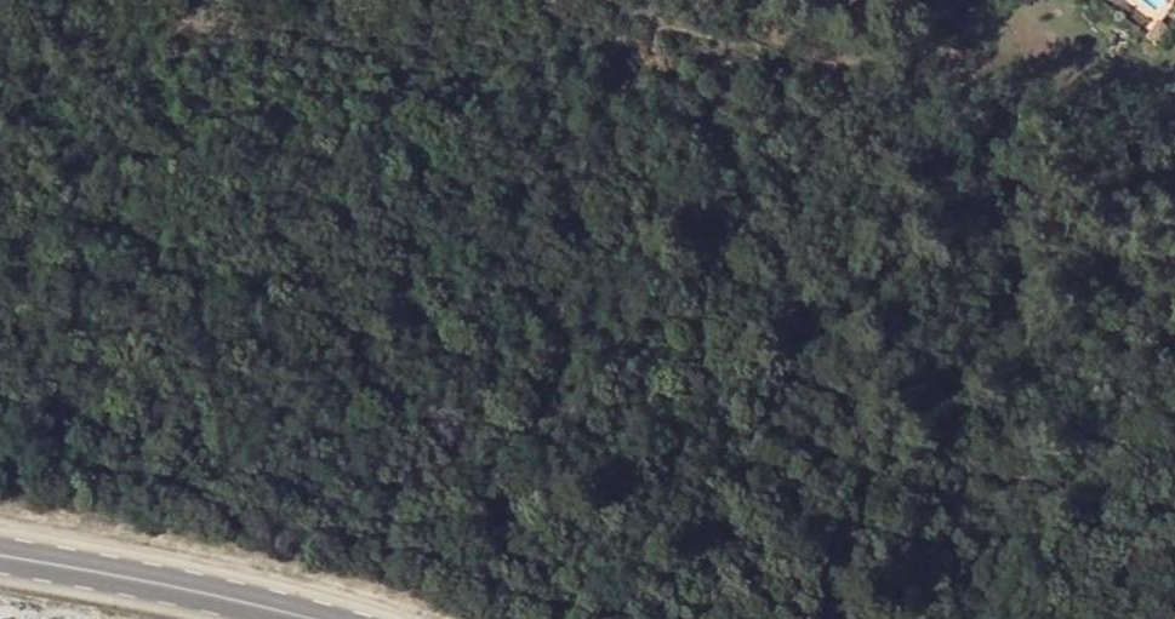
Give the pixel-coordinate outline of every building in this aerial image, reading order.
[(1163,31),(1169,25),(1160,18),(1147,33),(1158,42),(1166,33),(1163,31)]
